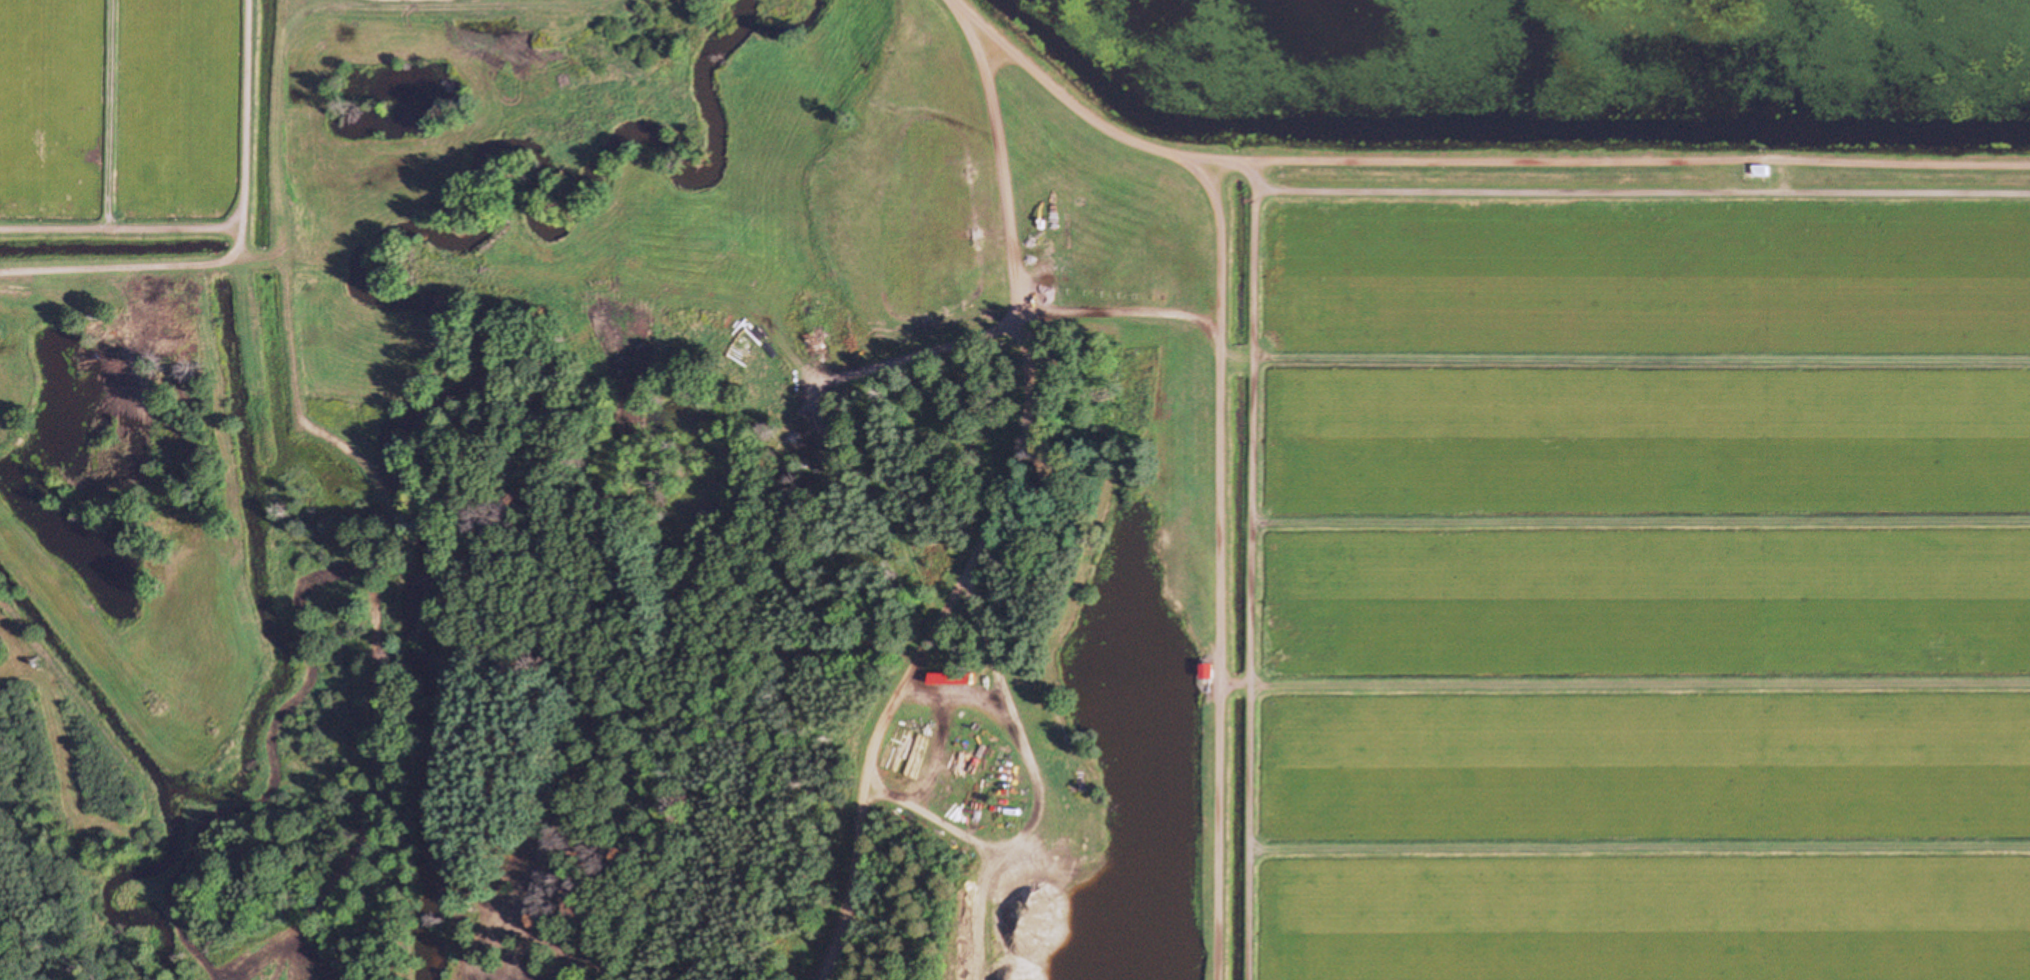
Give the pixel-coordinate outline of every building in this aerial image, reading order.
[(1770,166),(1754,166),(1754,176),(1770,176),(1770,166)]
